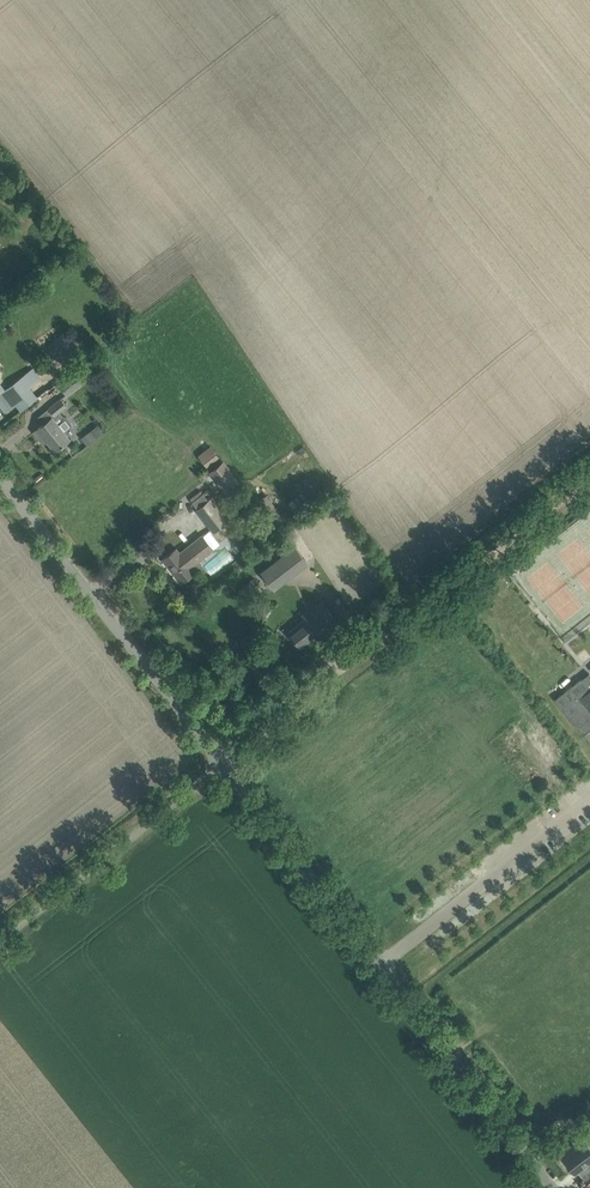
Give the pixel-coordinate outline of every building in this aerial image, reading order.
[(36,398),(37,397),(30,387),(41,379),(32,367),(20,377),(36,398)] [(58,385),(66,395),(83,381),(76,372),(58,385)] [(36,398),(20,377),(6,387),(7,388),(0,393),(0,396),(9,409),(17,403),(22,409),(36,398)] [(54,415),(34,431),(41,439),(44,436),(55,450),(69,439),(64,432),(72,426),(71,422),(67,417),(63,416),(59,411),(66,406),(61,398),(48,408),(54,415)] [(86,444),(102,432),(96,424),(80,436),(86,444)] [(210,445),(198,455),(206,466),(219,456),(210,445)] [(223,459),(208,471),(225,492),(240,481),(223,459)] [(189,499),(192,502),(203,493),(201,490),(189,499)] [(228,522),(209,499),(208,500),(197,508),(195,510),(213,533),(228,522)] [(268,549),(283,537),(278,531),(263,543),(268,549)] [(200,561),(215,549),(201,533),(179,551),(177,547),(162,559),(181,582),(203,564),(200,561)] [(246,537),(238,543),(242,549),(250,543),(246,537)] [(274,590),(302,569),(308,564),(295,545),(260,572),(274,590)] [(259,548),(250,555),(255,560),(264,553),(259,548)] [(253,578),(241,586),(244,591),(256,582),(253,578)] [(300,647),(336,619),(322,601),(302,616),(305,618),(288,631),(300,647)] [(581,678),(555,699),(583,735),(589,729),(589,689),(581,678)] [(566,1155),(574,1165),(587,1155),(589,1158),(589,1143),(585,1135),(566,1149),(570,1153),(566,1155)]
